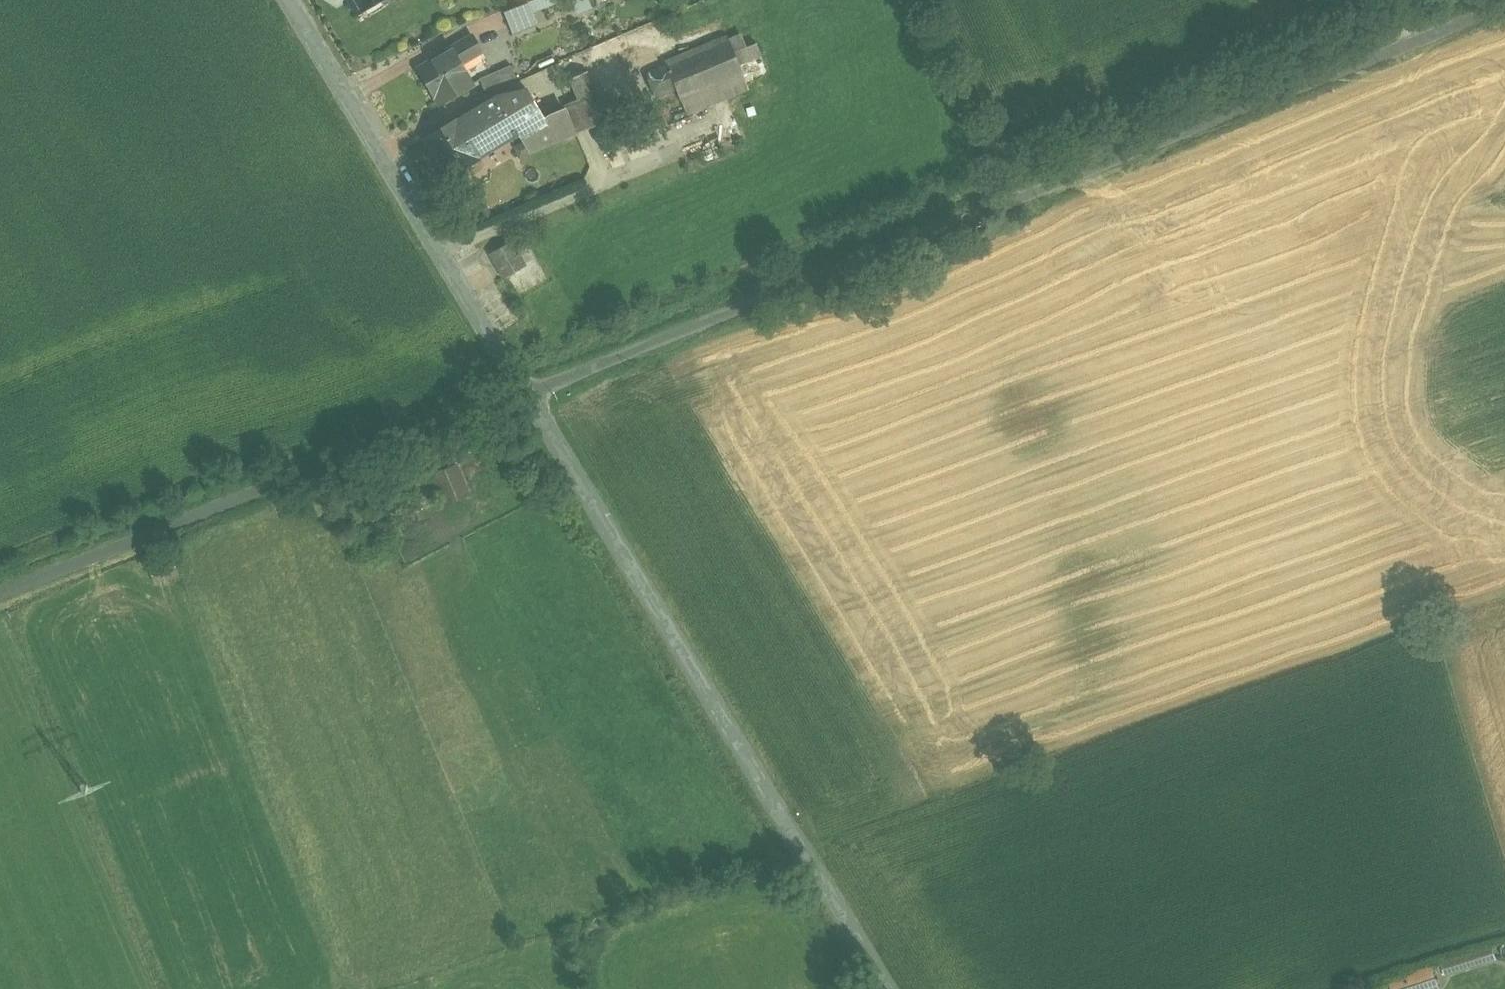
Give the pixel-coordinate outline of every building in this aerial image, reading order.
[(359,14),(383,0),(351,0),(359,14)] [(530,0),(504,11),(514,35),(540,25),(531,2),(530,0)] [(531,2),(540,25),(546,22),(547,21),(542,8),(558,1),(558,0),(537,0),(531,2)] [(477,36),(501,30),(497,15),(473,22),(477,36)] [(740,64),(760,56),(754,43),(748,46),(742,33),(729,38),(740,64)] [(448,52),(420,69),(436,96),(437,96),(442,104),(474,85),(469,77),(470,77),(463,64),(483,52),(474,35),(447,50),(448,52)] [(668,64),(649,72),(671,124),(690,116),(688,111),(749,86),(740,64),(729,38),(668,64)] [(638,46),(596,64),(601,75),(643,57),(638,46)] [(655,48),(638,46),(643,57),(649,72),(668,64),(663,55),(659,57),(655,48)] [(513,65),(481,78),(486,91),(518,78),(513,65)] [(589,72),(573,80),(588,115),(605,108),(589,72)] [(474,110),(458,120),(427,139),(450,176),(519,134),(519,135),(525,132),(523,127),(546,118),(531,92),(501,99),(476,113),(474,110)] [(605,108),(588,115),(593,126),(610,119),(605,108)] [(546,118),(523,127),(525,132),(529,142),(533,151),(574,134),(564,110),(546,118)] [(415,138),(433,128),(427,118),(409,129),(415,138)] [(529,142),(518,147),(522,155),(533,151),(529,142)] [(524,265),(512,244),(495,254),(507,275),(524,265)] [(456,468),(433,477),(445,508),(468,499),(456,468)] [(1494,948),(1479,953),(1482,962),(1497,957),(1494,948)] [(1390,988),(1439,988),(1430,965),(1387,981),(1390,988)]
